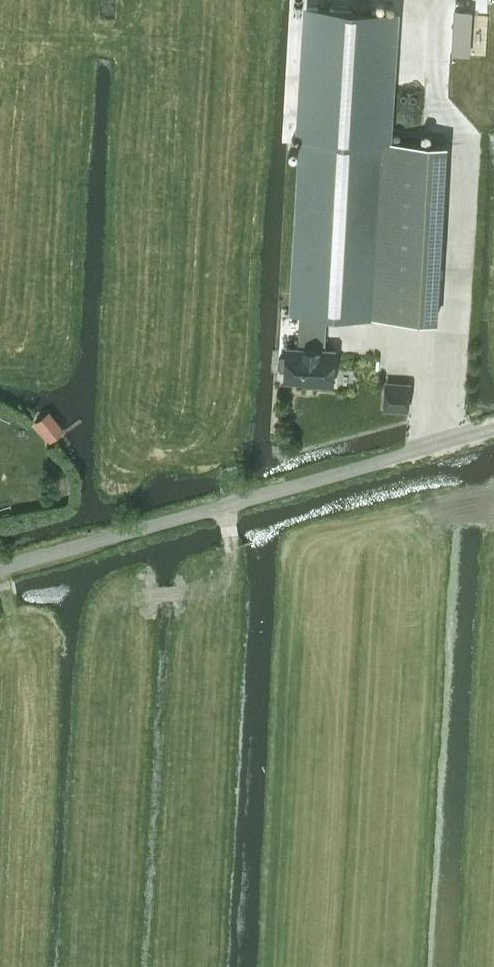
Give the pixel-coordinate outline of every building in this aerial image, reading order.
[(304,5),(297,134),(303,135),(381,139),(393,140),(399,9),(304,5)] [(303,135),(293,311),(301,311),(326,313),(376,316),(436,319),(439,274),(374,270),(381,139),(303,135)] [(278,357),(278,365),(281,368),(282,368),(286,368),(285,378),(315,380),(315,384),(333,385),(335,348),(324,347),(325,336),(326,313),(301,311),(299,346),(287,345),(287,355),(283,354),(281,355),(280,355),(278,357)]
